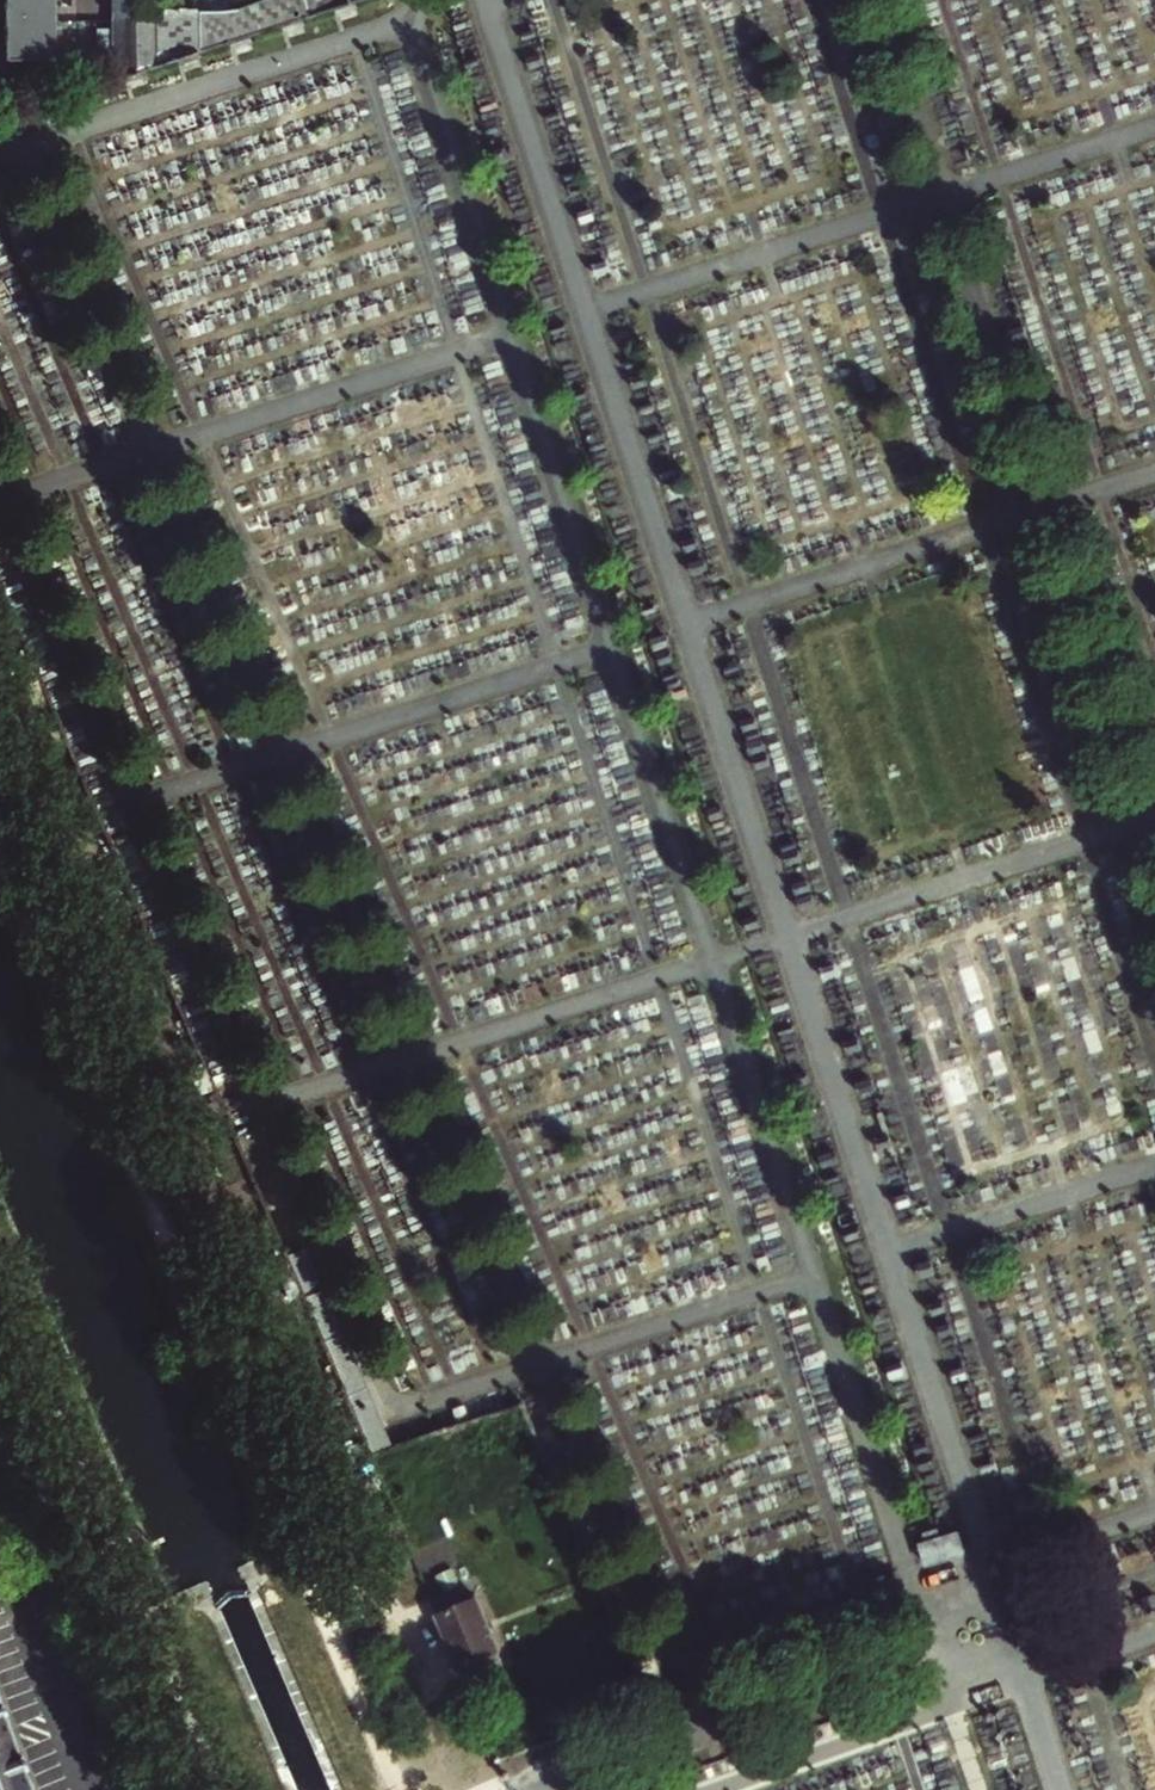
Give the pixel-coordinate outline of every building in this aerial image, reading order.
[(7,60),(56,59),(56,0),(7,0),(7,60)] [(115,78),(348,3),(347,0),(238,0),(196,10),(155,11),(154,0),(114,0),(115,78)] [(419,1572),(452,1558),(445,1541),(412,1555),(419,1572)] [(440,1620),(460,1667),(462,1666),(469,1683),(506,1667),(480,1603),(440,1620)] [(0,1705),(0,1789),(31,1789),(0,1705)]
